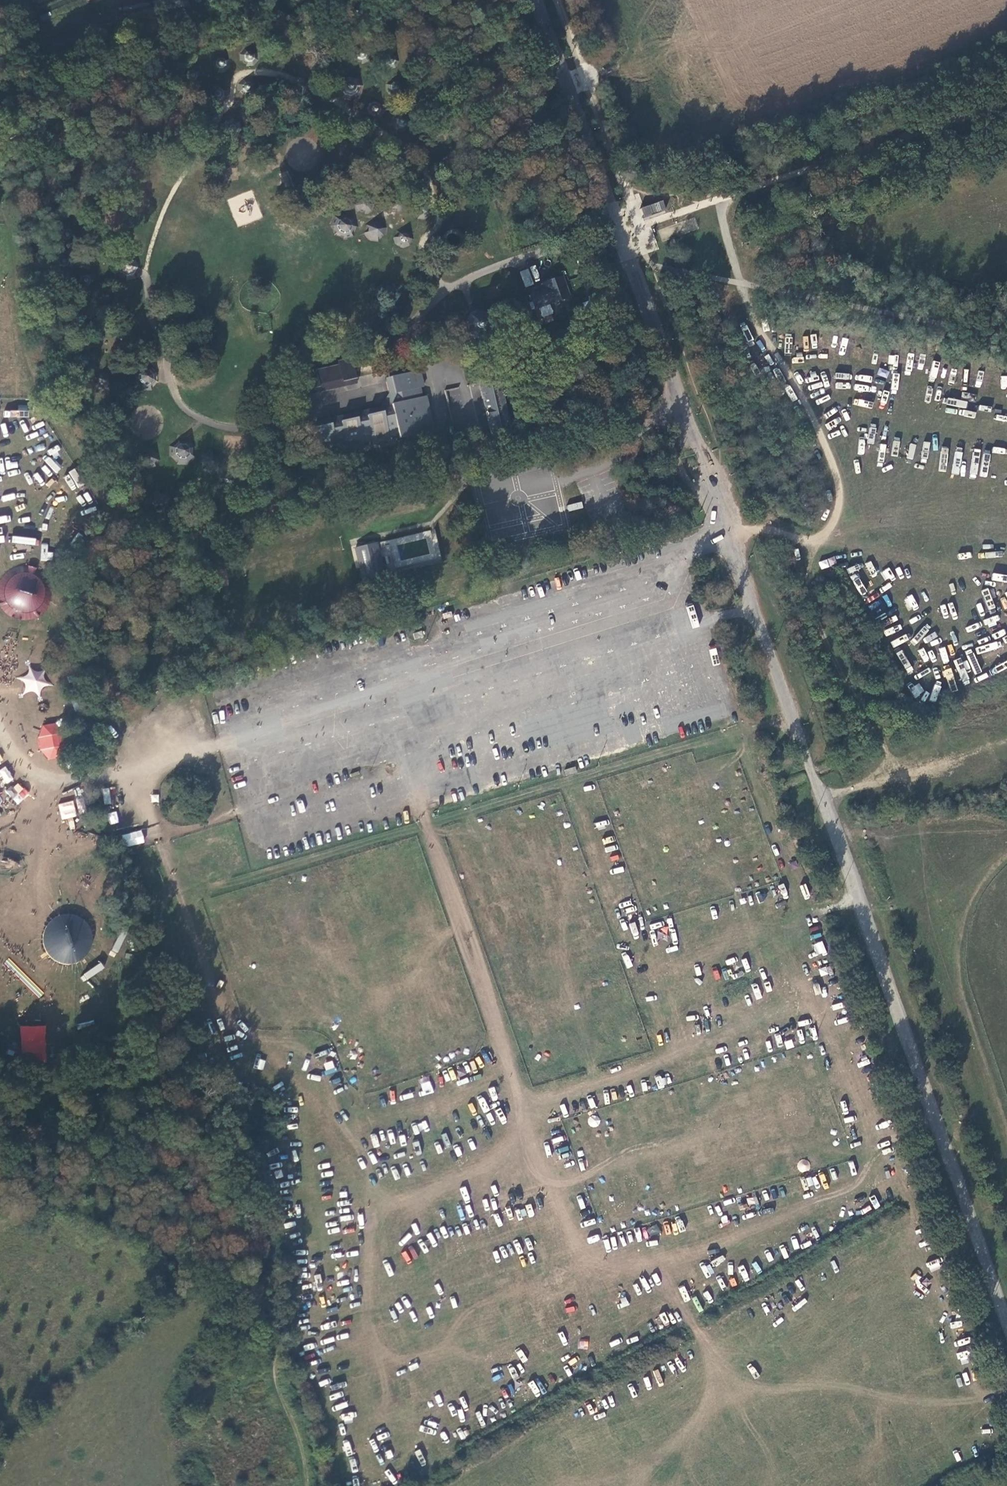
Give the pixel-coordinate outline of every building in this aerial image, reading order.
[(243,62),(249,66),(256,64),(260,59),(258,51),(252,47),(245,49),(241,55),(243,62)] [(214,69),(219,73),(227,72),(231,67),(230,59),(225,55),(217,56),(213,61),(214,69)] [(343,97),(353,100),(362,95),(365,86),(360,77),(350,73),(341,78),(338,88),(343,97)] [(241,92),(246,96),(254,96),(258,90),(257,83),(252,78),(244,79),(240,85),(241,92)] [(367,116),(374,120),(382,117),(386,110),(384,102),(376,98),(369,101),(365,108),(367,116)] [(359,213),(367,215),(373,211),(375,204),(371,197),(363,196),(357,200),(355,207),(359,213)] [(663,202),(641,209),(645,220),(667,213),(663,202)] [(335,235),(344,239),(354,235),(358,225),(354,216),(344,212),(335,216),(331,225),(335,235)] [(366,232),(372,239),(380,239),(387,234),(387,225),(382,219),(373,218),(367,224),(366,232)] [(62,239),(68,243),(76,242),(73,239),(76,234),(79,236),(79,229),(75,225),(67,226),(68,230),(66,233),(62,231),(62,239)] [(462,244),(462,241),(462,239),(461,237),(460,235),(458,233),(456,232),(453,232),(451,233),(449,234),(447,235),(446,237),(445,240),(446,242),(446,245),(448,246),(450,248),(452,249),(454,249),(457,248),(459,247),(461,246),(462,244)] [(97,247),(94,246),(96,253),(103,256),(109,253),(112,247),(109,241),(103,238),(96,241),(99,243),(97,247)] [(65,267),(64,271),(72,268),(74,262),(71,254),(68,258),(64,256),(64,252),(58,256),(55,262),(57,269),(60,265),(65,267)] [(85,291),(92,291),(98,286),(94,286),(94,280),(98,279),(94,274),(86,273),(81,277),(84,278),(84,283),(80,284),(85,291)] [(531,289),(537,307),(572,295),(564,274),(549,279),(550,282),(531,289)] [(464,331),(473,338),(483,337),(490,329),(489,318),(481,311),(470,312),(463,321),(464,331)] [(92,330),(99,335),(104,334),(108,327),(104,327),(104,323),(108,321),(102,317),(95,318),(91,323),(94,323),(95,328),(92,330)] [(127,340),(133,339),(131,336),(134,333),(137,333),(136,327),(131,323),(124,324),(120,329),(121,336),(127,340)] [(86,364),(93,367),(99,365),(96,362),(98,358),(103,357),(100,351),(92,348),(87,351),(90,355),(88,358),(84,358),(86,364)] [(303,370),(308,390),(322,386),(322,384),(344,379),(344,381),(359,378),(354,358),(341,361),(342,365),(318,370),(318,367),(303,370)] [(143,386),(142,390),(153,390),(151,386),(155,382),(158,382),(159,371),(150,364),(150,367),(144,367),(144,364),(135,369),(134,373),(134,383),(137,382),(143,386)] [(421,368),(393,375),(397,391),(401,390),(403,400),(394,402),(397,414),(387,417),(386,411),(369,415),(370,420),(361,423),(360,417),(344,421),(346,426),(335,429),(334,423),(317,428),(325,457),(342,452),(340,448),(350,445),(351,450),(367,446),(366,442),(375,439),(376,444),(392,440),(391,435),(401,433),(402,437),(436,429),(427,395),(423,396),(420,385),(425,384),(421,368)] [(95,384),(100,389),(107,388),(112,383),(108,382),(108,378),(112,376),(106,371),(101,372),(96,376),(99,377),(99,382),(95,384)] [(397,391),(393,375),(387,376),(394,402),(403,400),(401,390),(397,391)] [(493,435),(512,431),(499,377),(481,382),(493,434),(493,435)] [(322,386),(308,390),(309,395),(360,383),(359,378),(344,381),(344,379),(322,384),(322,386)] [(460,390),(448,392),(453,423),(461,422),(460,416),(475,414),(474,407),(464,409),(460,390)] [(316,422),(317,428),(334,423),(335,429),(346,426),(344,421),(360,417),(361,423),(370,420),(369,415),(386,411),(387,417),(397,414),(394,402),(316,422)] [(178,465),(189,465),(197,456),(192,454),(193,447),(197,445),(189,438),(187,441),(179,441),(174,446),(170,445),(170,457),(173,456),(179,462),(178,465)] [(203,470),(212,474),(220,471),(225,467),(226,461),(223,457),(220,460),(216,456),(216,452),(205,452),(201,461),(204,462),(207,466),(203,470)] [(78,469),(64,473),(69,490),(83,486),(78,469)] [(183,499),(190,499),(189,497),(192,494),(196,496),(196,488),(191,482),(185,482),(186,486),(183,490),(180,487),(178,494),(183,499)] [(166,505),(167,509),(171,505),(173,497),(169,491),(167,495),(163,494),(162,490),(153,495),(150,502),(159,506),(161,503),(166,505)] [(568,510),(583,508),(582,502),(567,505),(568,510)] [(366,578),(387,573),(379,541),(358,546),(366,578)] [(36,582),(3,573),(0,586),(0,612),(36,622),(39,611),(41,611),(47,588),(35,585),(36,582)] [(903,599),(909,610),(918,606),(912,594),(903,599)] [(43,671),(34,671),(34,681),(43,681),(43,671)] [(38,725),(43,760),(65,756),(60,722),(38,725)] [(13,780),(6,766),(0,769),(0,779),(3,785),(13,780)] [(6,792),(17,804),(28,794),(17,782),(6,792)] [(61,820),(77,816),(73,800),(57,804),(61,820)] [(108,814),(111,824),(119,822),(116,812),(108,814)] [(124,847),(144,842),(141,830),(121,835),(124,847)] [(37,952),(81,968),(97,925),(79,919),(82,910),(56,901),(37,952)] [(818,956),(827,952),(822,940),(813,944),(818,956)] [(821,975),(831,973),(829,966),(819,969),(821,975)] [(20,1064),(45,1065),(46,1026),(21,1025),(20,1064)] [(261,1070),(266,1061),(257,1057),(253,1066),(261,1070)] [(327,1075),(336,1071),(333,1060),(323,1063),(327,1075)] [(668,1074),(655,1078),(658,1087),(671,1084),(668,1074)] [(431,1080),(420,1082),(421,1095),(432,1094),(431,1080)] [(413,1133),(429,1131),(427,1121),(411,1124),(413,1133)] [(419,1141),(413,1142),(415,1155),(421,1154),(419,1141)] [(810,1171),(809,1160),(798,1160),(799,1171),(810,1171)] [(808,1186),(817,1184),(816,1176),(806,1178),(808,1186)] [(407,1264),(419,1256),(411,1245),(400,1253),(407,1264)] [(938,1259),(927,1262),(929,1271),(941,1268),(938,1259)] [(701,1267),(706,1276),(713,1273),(708,1264),(701,1267)] [(620,1306),(627,1307),(628,1297),(621,1297),(620,1306)] [(579,1338),(578,1348),(587,1349),(588,1339),(579,1338)] [(523,1349),(517,1351),(520,1363),(526,1361),(523,1349)] [(536,1398),(546,1391),(537,1378),(527,1384),(536,1398)] [(389,1469),(385,1472),(391,1483),(395,1480),(389,1469)]
